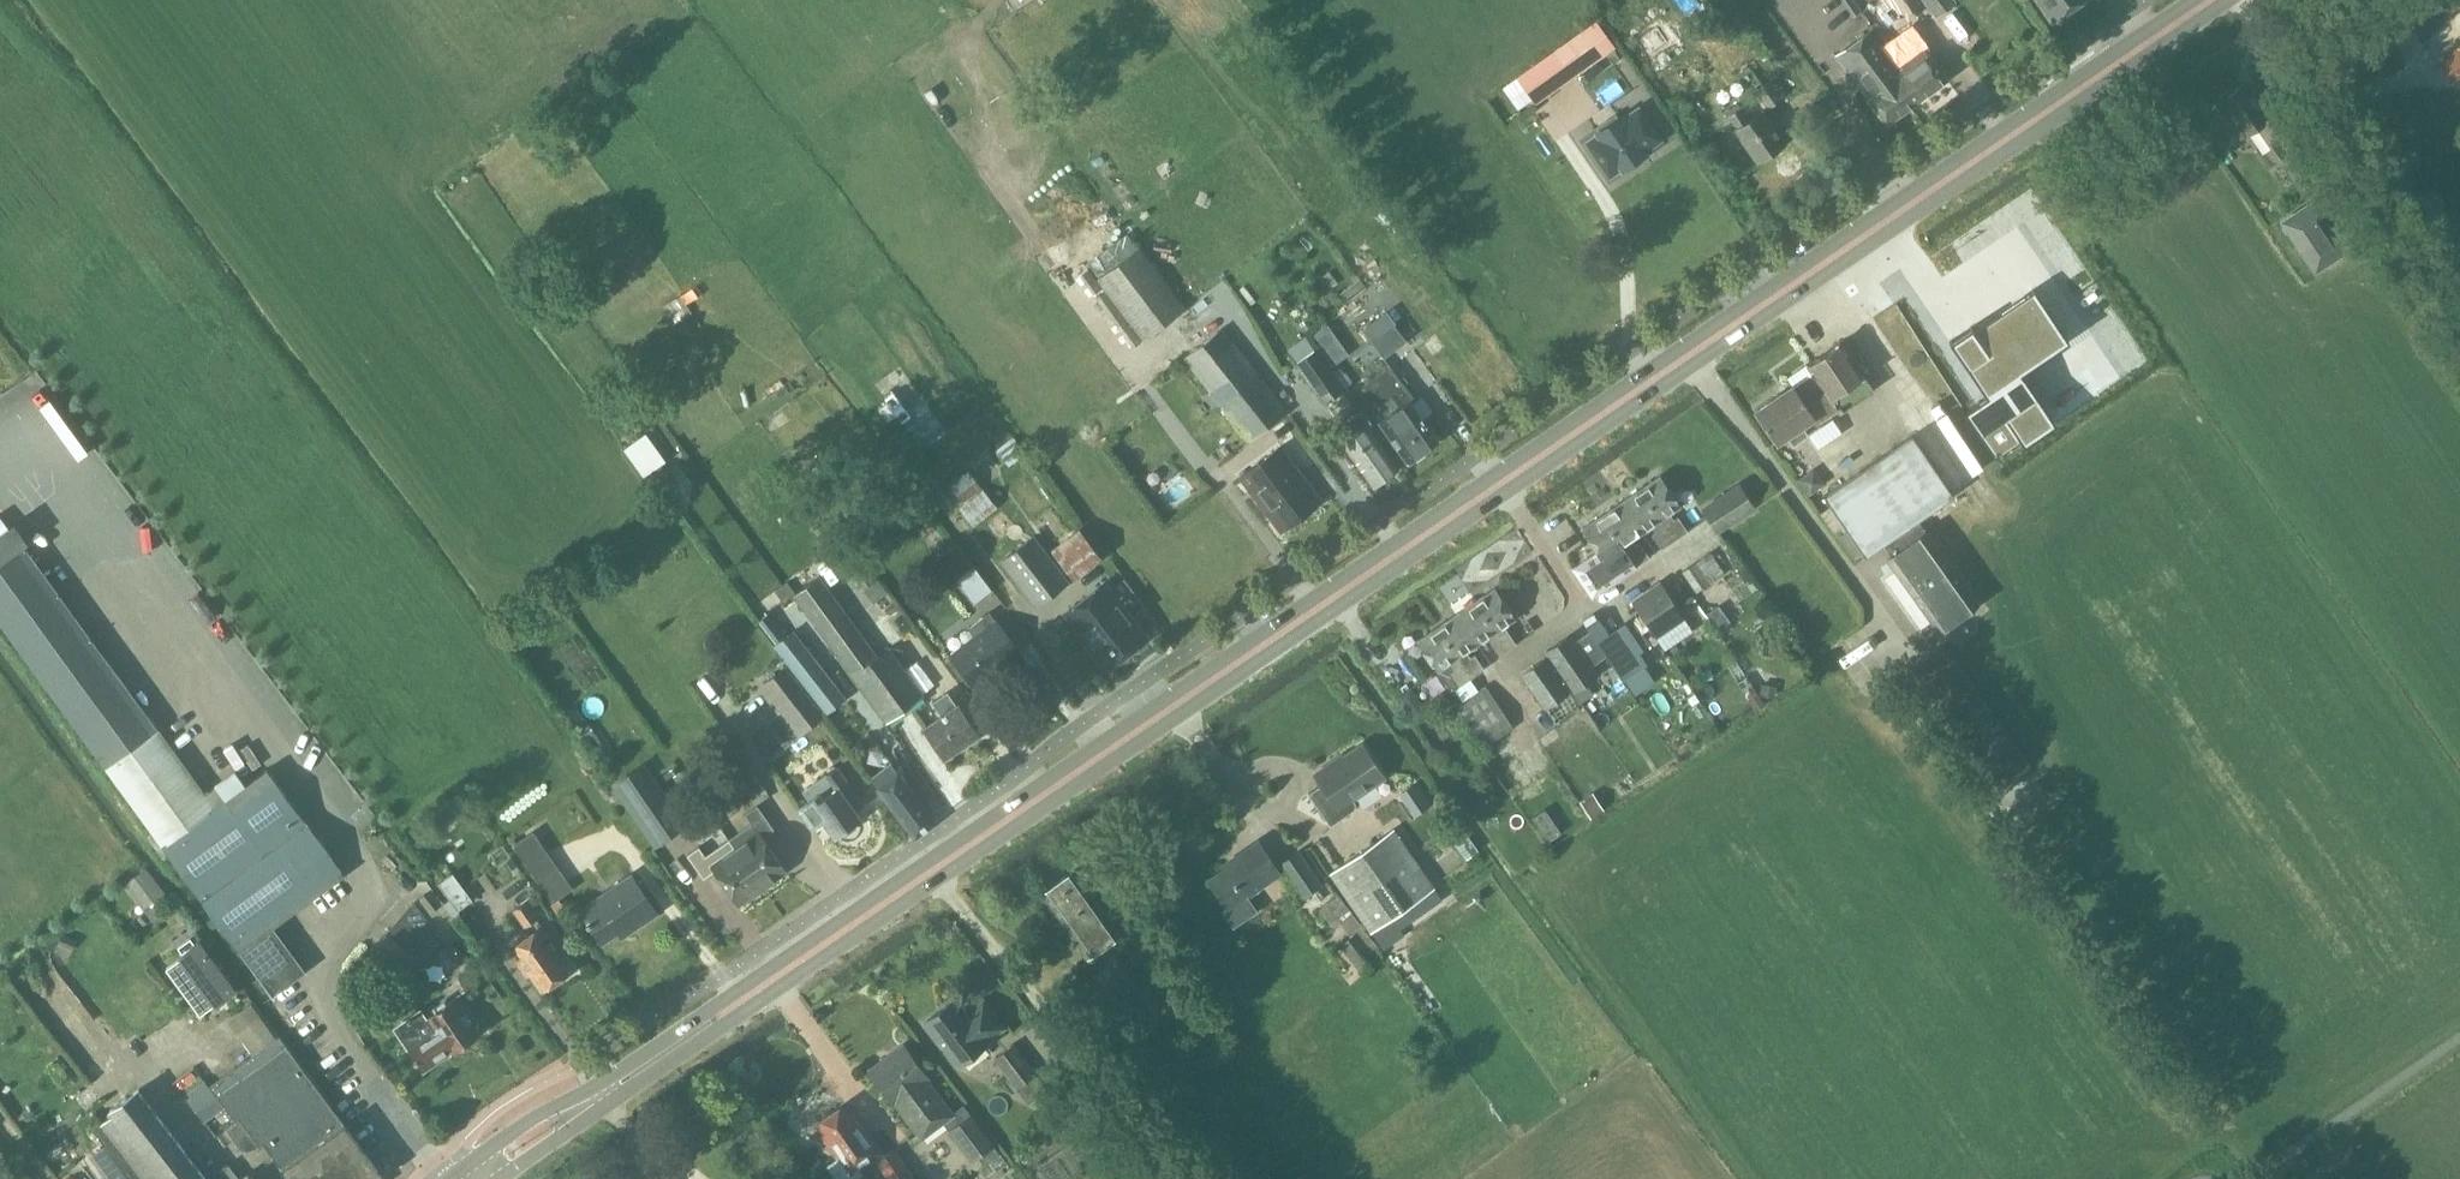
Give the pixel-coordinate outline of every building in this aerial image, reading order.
[(1936,18),(1957,3),(1955,0),(1923,0),(1936,18)] [(2084,0),(2038,0),(2052,22),(2084,0)] [(1597,22),(1557,51),(1576,76),(1606,55),(1614,67),(1623,59),(1597,22)] [(1889,67),(1898,60),(1875,28),(1837,55),(1862,90),(1869,99),(1869,100),(1887,124),(1911,107),(1897,89),(1901,86),(1903,87),(1912,80),(1906,73),(1898,79),(1889,67)] [(1900,62),(1898,60),(1889,67),(1898,79),(1906,73),(1912,80),(1903,87),(1901,86),(1897,89),(1911,107),(1948,79),(1930,55),(1929,55),(1922,45),(1900,62)] [(2442,64),(2455,83),(2459,80),(2459,51),(2442,64)] [(2220,98),(2221,101),(2218,103),(2242,138),(2258,127),(2280,160),(2300,147),(2277,113),(2271,117),(2260,101),(2257,103),(2245,85),(2232,94),(2230,91),(2220,98)] [(1728,115),(1736,130),(1758,162),(1785,144),(1763,112),(1751,120),(1742,105),(1728,115)] [(1639,106),(1622,118),(1586,142),(1609,177),(1646,152),(1644,151),(1662,139),(1639,106)] [(2286,171),(2301,193),(2321,180),(2306,158),(2286,171)] [(2353,252),(2337,228),(2319,201),(2283,224),(2303,251),(2318,274),(2353,252)] [(1097,280),(1144,341),(1186,309),(1139,248),(1097,280)] [(1360,280),(1338,296),(1343,303),(1365,287),(1360,280)] [(1972,326),(1949,341),(1986,396),(1964,411),(1995,457),(2017,435),(2020,440),(2052,418),(2021,373),(2069,340),(2033,289),(1974,329),(1972,326)] [(692,314),(681,295),(664,306),(675,324),(692,314)] [(1371,342),(1396,323),(1387,312),(1363,330),(1371,342)] [(1333,366),(1348,355),(1326,326),(1311,337),(1333,366)] [(1289,412),(1223,327),(1184,358),(1251,442),(1289,412)] [(1346,390),(1317,348),(1315,350),(1307,337),(1289,350),(1298,363),(1297,365),(1324,405),(1346,390)] [(1807,366),(1815,378),(1836,409),(1840,414),(1873,391),(1857,366),(1861,363),(1846,341),(1841,344),(1841,343),(1807,366)] [(869,385),(902,430),(928,412),(895,366),(869,385)] [(1364,385),(1387,417),(1379,423),(1407,462),(1437,441),(1409,402),(1414,399),(1390,366),(1364,385)] [(1836,409),(1815,378),(1796,392),(1793,388),(1756,413),(1777,443),(1787,436),(1802,426),(1813,419),(1816,423),(1836,409)] [(1345,424),(1354,437),(1344,444),(1374,486),(1398,469),(1369,429),(1374,426),(1363,411),(1345,424)] [(915,424),(917,441),(937,439),(935,422),(915,424)] [(646,434),(626,448),(661,498),(677,485),(660,465),(665,461),(646,434)] [(1013,437),(997,451),(1010,467),(1026,454),(1013,437)] [(1866,556),(1953,497),(1912,437),(1825,497),(1866,556)] [(1240,478),(1281,532),(1322,501),(1281,447),(1240,478)] [(1807,474),(1798,480),(1808,495),(1824,484),(1817,475),(1807,474)] [(1641,490),(1675,541),(1688,532),(1678,518),(1675,521),(1670,514),(1681,507),(1661,477),(1641,490)] [(974,528),(999,508),(976,479),(957,494),(965,504),(959,508),(974,528)] [(1717,532),(1754,508),(1740,487),(1703,511),(1717,532)] [(1675,541),(1641,490),(1621,503),(1642,533),(1652,526),(1656,532),(1652,535),(1662,550),(1675,541)] [(1621,503),(1602,516),(1636,567),(1649,558),(1640,544),(1636,547),(1632,540),(1642,533),(1621,503)] [(1636,567),(1602,516),(1582,530),(1603,560),(1614,552),(1619,558),(1614,561),(1623,576),(1636,567)] [(1015,517),(987,531),(995,548),(1023,534),(1015,517)] [(30,541),(16,523),(0,534),(0,609),(46,576),(24,545),(30,541)] [(1103,559),(1079,529),(1051,551),(1075,581),(1103,559)] [(1940,631),(1979,603),(1927,530),(1888,558),(1940,631)] [(1034,535),(1000,561),(1036,608),(1070,583),(1034,535)] [(992,590),(957,544),(934,562),(951,585),(957,581),(975,603),(992,590)] [(1584,590),(1606,580),(1592,552),(1571,562),(1584,590)] [(1725,573),(1711,553),(1682,572),(1696,593),(1725,573)] [(1674,570),(1664,576),(1678,599),(1688,593),(1674,570)] [(796,593),(793,595),(851,675),(887,723),(925,695),(890,646),(878,655),(820,576),(796,593)] [(787,582),(774,591),(783,603),(793,595),(796,593),(787,582)] [(1632,601),(1657,639),(1686,620),(1661,582),(1632,601)] [(1147,639),(1104,583),(1065,613),(1107,669),(1147,639)] [(1516,645),(1504,626),(1516,619),(1495,589),(1476,602),(1508,650),(1516,645)] [(1508,650),(1476,602),(1456,615),(1477,645),(1488,637),(1500,655),(1508,650)] [(1583,622),(1590,632),(1623,682),(1645,667),(1637,655),(1641,652),(1609,605),(1583,622)] [(1716,631),(1729,622),(1719,606),(1706,615),(1716,631)] [(969,629),(976,638),(952,657),(973,684),(987,673),(999,664),(1000,666),(1020,651),(997,622),(990,612),(969,629)] [(1456,615),(1437,628),(1471,679),(1484,670),(1475,656),(1471,659),(1466,652),(1477,645),(1456,615)] [(1471,679),(1437,628),(1417,642),(1438,671),(1449,664),(1453,671),(1449,673),(1459,687),(1471,679)] [(1569,636),(1546,652),(1574,693),(1597,676),(1588,664),(1602,654),(1585,629),(1571,639),(1569,636)] [(801,643),(792,631),(773,645),(782,657),(825,715),(844,701),(801,643)] [(1999,787),(2030,766),(1944,640),(1916,664),(1999,787)] [(1572,693),(1546,656),(1521,674),(1546,710),(1572,693)] [(53,697),(54,698),(105,768),(158,729),(106,658),(53,697)] [(825,716),(787,666),(759,687),(797,737),(825,716)] [(1745,674),(1733,680),(1749,709),(1761,703),(1745,674)] [(1761,685),(1760,696),(1774,698),(1775,687),(1761,685)] [(1486,687),(1455,708),(1482,749),(1514,728),(1486,687)] [(1398,698),(1408,712),(1416,706),(1417,699),(1411,690),(1398,698)] [(932,703),(943,718),(926,729),(945,757),(977,735),(958,707),(948,692),(932,703)] [(1428,725),(1452,712),(1441,694),(1418,708),(1428,725)] [(105,768),(162,847),(163,846),(166,849),(274,997),(307,972),(271,924),(342,872),(269,773),(230,802),(218,786),(206,794),(158,729),(105,768)] [(1353,799),(1385,777),(1362,745),(1334,764),(1333,762),(1314,775),(1321,785),(1308,794),(1330,826),(1355,810),(1356,804),(1353,799)] [(688,826),(644,763),(612,785),(656,848),(688,826)] [(916,838),(936,823),(899,774),(891,764),(871,779),(916,838)] [(805,791),(810,798),(797,808),(812,829),(826,819),(837,836),(843,832),(846,835),(856,828),(854,824),(860,820),(853,811),(862,805),(837,769),(805,791)] [(1414,783),(1400,792),(1415,813),(1429,803),(1414,783)] [(1586,816),(1603,812),(1600,797),(1582,801),(1586,816)] [(1498,806),(1512,828),(1522,821),(1508,799),(1498,806)] [(729,840),(762,888),(786,871),(763,838),(775,830),(758,806),(746,814),(753,824),(729,840)] [(1526,850),(1538,845),(1530,824),(1518,829),(1526,850)] [(1395,829),(1330,874),(1378,943),(1383,950),(1404,935),(1399,929),(1418,916),(1443,898),(1436,888),(1395,829)] [(1465,831),(1452,836),(1459,853),(1472,848),(1465,831)] [(762,888),(729,840),(706,856),(700,847),(688,855),(704,879),(716,871),(739,904),(762,888)] [(1209,881),(1227,906),(1223,909),(1234,925),(1257,909),(1248,896),(1280,874),(1258,842),(1232,860),(1234,864),(1209,881)] [(1280,864),(1304,899),(1323,886),(1299,851),(1280,864)] [(125,883),(144,910),(166,893),(147,867),(125,883)] [(557,867),(537,880),(553,904),(551,905),(563,922),(572,916),(560,899),(573,890),(557,867)] [(1088,959),(1121,935),(1075,870),(1042,894),(1088,959)] [(473,901),(453,873),(440,883),(459,910),(473,901)] [(603,942),(617,932),(635,920),(638,925),(657,913),(632,876),(581,911),(603,942)] [(1384,956),(1338,895),(1325,904),(1351,938),(1341,946),(1361,973),(1384,956)] [(539,919),(528,900),(512,910),(524,929),(539,919)] [(387,933),(375,947),(405,971),(416,957),(441,939),(413,903),(387,933)] [(543,927),(515,946),(545,989),(568,973),(558,959),(563,955),(543,927)] [(201,943),(182,957),(184,959),(170,969),(202,1014),(216,1004),(218,1007),(237,993),(201,943)] [(462,952),(451,944),(439,949),(437,962),(448,970),(460,965),(462,952)] [(1145,988),(1120,955),(1077,988),(1101,1021),(1145,988)] [(482,984),(473,969),(458,978),(467,993),(482,984)] [(394,1028),(423,1071),(448,1054),(450,1055),(480,1035),(468,1018),(472,1015),(459,996),(427,1017),(422,1009),(394,1028)] [(955,1000),(924,1023),(958,1067),(988,1044),(987,1042),(1005,1028),(984,1002),(966,1015),(955,1000)] [(230,1013),(241,1029),(258,1018),(246,1001),(230,1013)] [(345,1124),(280,1036),(245,1060),(335,1178),(380,1178),(383,1177),(345,1124)] [(1013,1045),(995,1059),(1017,1089),(1036,1074),(1013,1045)] [(902,1047),(870,1072),(894,1104),(896,1102),(921,1135),(941,1121),(950,1114),(923,1079),(925,1077),(902,1047)] [(245,1060),(210,1086),(220,1100),(225,1107),(237,1122),(240,1120),(260,1146),(257,1149),(257,1150),(265,1144),(282,1169),(290,1178),(335,1178),(245,1060)] [(205,1080),(187,1093),(190,1098),(188,1100),(204,1123),(225,1107),(220,1100),(210,1086),(205,1080)] [(81,1108),(96,1092),(85,1082),(70,1098),(81,1108)] [(139,1090),(111,1111),(114,1116),(96,1130),(133,1178),(206,1178),(139,1090)] [(1001,1154),(963,1105),(950,1114),(941,1121),(973,1165),(979,1160),(985,1167),(1001,1154)] [(839,1158),(826,1166),(835,1178),(869,1178),(862,1169),(882,1155),(854,1116),(850,1119),(842,1108),(821,1123),(829,1133),(824,1137),(839,1158)] [(260,1146),(240,1120),(237,1122),(236,1123),(237,1123),(227,1130),(246,1157),(255,1151),(257,1150),(257,1149),(260,1146)] [(94,1157),(111,1178),(129,1178),(123,1171),(106,1148),(100,1153),(94,1157)] [(895,1149),(877,1162),(888,1178),(916,1178),(895,1149)] [(228,1164),(222,1169),(215,1161),(210,1166),(216,1174),(213,1176),(216,1178),(240,1178),(228,1164)] [(70,1178),(90,1178),(84,1168),(69,1176),(70,1178)]
